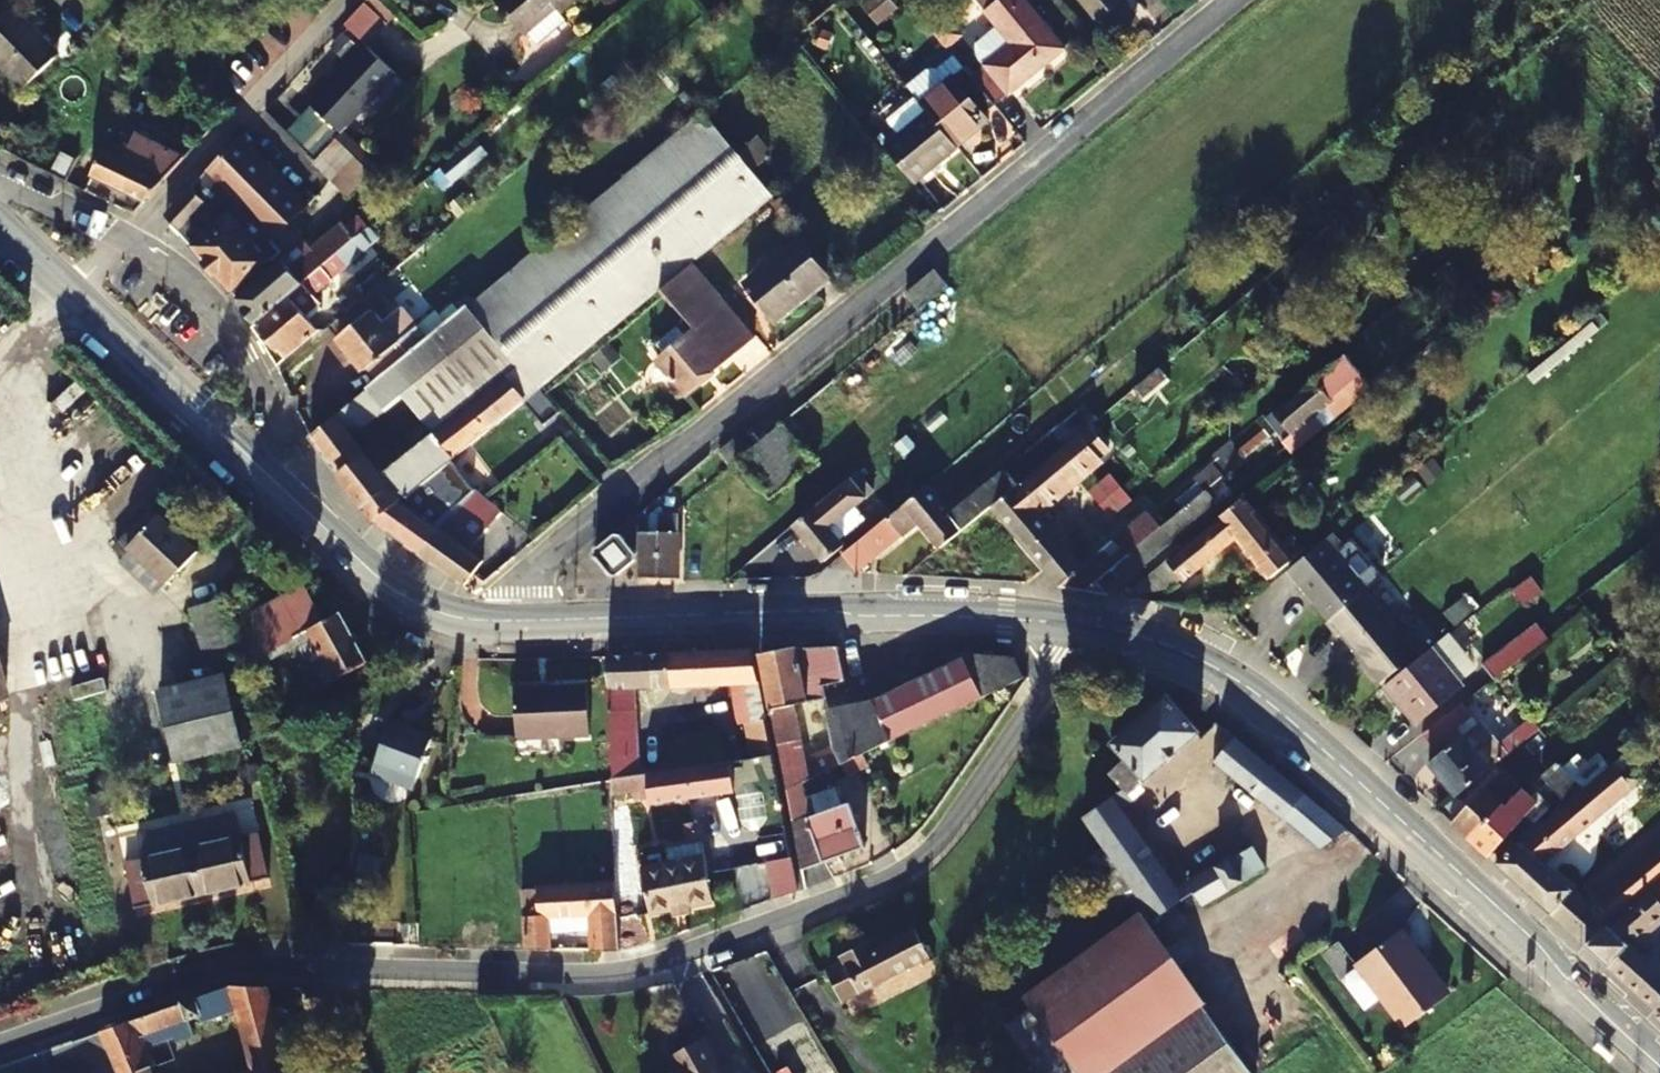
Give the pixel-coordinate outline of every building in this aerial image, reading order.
[(531,32),(540,45),(570,19),(564,11),(578,0),(499,0),(528,33),(531,32)] [(863,6),(879,25),(893,12),(883,0),(871,0),(863,6)] [(987,67),(1010,95),(1064,50),(1024,0),(979,0),(1002,28),(981,45),(979,56),(987,67)] [(1098,20),(1122,0),(1082,0),(1098,20)] [(389,22),(367,2),(346,24),(366,43),(368,45),(389,22)] [(12,7),(0,18),(0,66),(24,91),(59,56),(12,7)] [(929,22),(948,47),(962,35),(943,11),(929,22)] [(398,73),(368,45),(366,43),(311,102),(343,132),(398,73)] [(1010,95),(987,67),(971,78),(995,107),(1010,95)] [(972,133),(968,128),(995,107),(971,78),(964,70),(927,100),(922,103),(929,112),(957,145),(972,133)] [(338,129),(314,106),(290,131),(313,154),(338,129)] [(382,474),(367,455),(342,475),(377,522),(415,491),(542,388),(594,347),(607,336),(773,196),(753,171),(739,155),(703,111),(483,293),(446,324),(380,379),(311,435),(328,457),(353,437),(404,396),(434,433),(382,474)] [(885,147),(916,185),(959,148),(957,145),(929,112),(885,147)] [(12,125),(0,146),(0,149),(67,184),(80,158),(12,125)] [(334,180),(361,152),(342,133),(315,161),(334,180)] [(184,161),(137,136),(130,151),(124,148),(119,158),(105,150),(91,177),(146,203),(184,161)] [(274,243),(310,205),(242,137),(206,174),(274,243)] [(739,155),(753,171),(770,158),(757,141),(739,155)] [(454,180),(473,165),(462,151),(443,166),(454,180)] [(350,195),(377,167),(361,152),(334,180),(350,195)] [(283,252),(274,243),(206,174),(165,215),(215,273),(233,295),(283,252)] [(930,210),(922,216),(927,221),(934,215),(930,210)] [(237,299),(257,323),(323,267),(337,255),(348,246),(356,240),(343,225),(311,253),(302,243),(237,299)] [(798,240),(746,283),(777,320),(829,278),(798,240)] [(323,267),(257,323),(288,359),(320,331),(307,316),(320,305),(312,297),(333,279),(332,277),(345,264),(337,255),(323,267)] [(656,361),(686,396),(756,339),(695,265),(661,293),(693,331),(656,361)] [(936,269),(907,293),(922,310),(951,286),(936,269)] [(380,379),(446,324),(437,312),(419,326),(403,309),(385,322),(373,308),(338,338),(353,356),(355,355),(367,369),(369,367),(380,379)] [(605,339),(597,347),(605,358),(615,351),(605,339)] [(1277,433),(1289,446),(1294,452),(1375,386),(1370,380),(1349,356),(1276,415),(1274,414),(1267,420),(1277,433)] [(1146,403),(1172,382),(1160,368),(1134,390),(1146,403)] [(1130,409),(1111,423),(1124,437),(1142,422),(1130,409)] [(1267,420),(1265,417),(1228,447),(1216,457),(1219,461),(1197,479),(1201,484),(1180,501),(1186,509),(1206,492),(1277,433),(1267,420)] [(756,474),(797,440),(784,424),(757,446),(743,458),(756,474)] [(1065,447),(992,507),(1061,587),(1084,567),(1038,513),(1111,453),(1089,428),(1081,434),(1065,447)] [(866,536),(844,555),(858,574),(919,522),(941,549),(992,507),(1065,447),(1051,431),(1006,469),(1007,472),(954,517),(928,484),(893,514),(866,536)] [(735,439),(722,450),(734,466),(743,458),(757,446),(747,434),(737,441),(735,439)] [(328,457),(342,475),(367,455),(353,437),(328,457)] [(769,490),(810,456),(797,440),(756,474),(769,490)] [(769,490),(774,495),(814,462),(810,456),(769,490)] [(858,487),(865,481),(859,472),(795,526),(826,562),(846,545),(831,527),(867,498),(858,487)] [(1110,474),(1086,492),(1109,521),(1133,503),(1110,474)] [(422,554),(449,515),(415,491),(377,522),(422,554)] [(481,537),(503,513),(483,496),(475,491),(449,515),(422,554),(467,586),(483,563),(470,552),(481,537)] [(1186,509),(1161,529),(1086,591),(1110,595),(1218,505),(1206,492),(1186,509)] [(662,496),(633,519),(642,530),(642,576),(679,576),(679,513),(665,512),(664,504),(667,502),(662,496)] [(1280,547),(1241,500),(1124,597),(1156,602),(1183,579),(1185,580),(1236,538),(1271,579),(1304,552),(1292,537),(1280,547)] [(124,555),(118,561),(154,595),(197,551),(151,509),(115,547),(124,555)] [(1086,591),(1161,529),(1148,513),(1084,567),(1061,587),(1086,591)] [(612,574),(618,576),(634,562),(637,559),(638,554),(622,535),(616,534),(597,550),(597,556),(612,574)] [(265,608),(257,593),(230,604),(235,624),(241,621),(259,658),(264,656),(268,662),(296,649),(317,690),(368,661),(340,612),(324,621),(305,587),(265,608)] [(1422,653),(1371,590),(1331,622),(1342,636),(1345,634),(1385,683),(1422,653)] [(228,596),(193,608),(208,663),(216,660),(242,654),(235,624),(230,604),(228,596)] [(1496,679),(1532,651),(1521,639),(1486,665),(1496,679)] [(800,646),(760,652),(787,790),(802,783),(809,780),(794,704),(825,698),(823,685),(844,680),(837,645),(800,646)] [(1460,668),(1455,671),(1436,647),(1386,687),(1417,724),(1466,685),(1462,680),(1466,676),(1460,668)] [(607,656),(613,779),(613,792),(640,791),(635,688),(735,683),(740,724),(767,720),(754,648),(607,656)] [(220,674),(245,667),(242,654),(216,660),(220,674)] [(834,747),(813,756),(821,773),(844,763),(863,754),(1025,678),(1018,659),(969,654),(870,701),(827,710),(834,747)] [(0,664),(0,695),(8,693),(0,664)] [(227,675),(162,689),(178,759),(243,744),(227,675)] [(515,688),(517,737),(591,734),(589,685),(515,688)] [(1167,696),(1111,744),(1125,759),(1110,774),(1129,794),(1200,731),(1167,696)] [(1644,701),(1655,715),(1659,712),(1659,705),(1652,696),(1644,701)] [(1428,765),(1456,798),(1480,779),(1540,730),(1534,724),(1524,732),(1522,728),(1502,745),(1481,721),(1464,735),(1459,729),(1472,718),(1462,705),(1423,735),(1440,755),(1428,765)] [(393,720),(375,765),(417,781),(435,735),(393,720)] [(1346,830),(1235,738),(1215,761),(1321,849),(1346,830)] [(850,775),(869,766),(863,754),(844,763),(850,775)] [(1645,780),(1626,755),(1497,862),(1587,945),(1659,884),(1659,847),(1589,905),(1544,864),(1645,780)] [(1560,762),(1543,776),(1564,800),(1595,774),(1579,757),(1566,768),(1560,762)] [(725,796),(735,794),(731,761),(648,774),(651,804),(725,796)] [(413,790),(417,781),(375,765),(371,774),(413,790)] [(1504,770),(1485,786),(1480,779),(1456,798),(1442,810),(1471,838),(1503,805),(1505,808),(1523,789),(1504,770)] [(850,803),(808,817),(802,783),(787,790),(802,870),(866,848),(850,803)] [(1534,799),(1523,789),(1505,808),(1503,805),(1471,838),(1491,856),(1527,816),(1535,823),(1551,806),(1539,795),(1534,799)] [(1135,931),(1032,1007),(1080,1072),(1252,1072),(1203,1003),(1145,924),(1154,919),(1155,921),(1194,893),(1202,904),(1265,866),(1254,847),(1179,891),(1115,798),(1084,817),(1105,847),(1098,852),(1141,915),(1129,924),(1135,931)] [(241,836),(235,809),(186,820),(202,892),(270,877),(260,832),(241,836)] [(143,857),(126,861),(136,907),(202,892),(186,820),(137,832),(143,857)] [(684,827),(686,840),(702,837),(700,825),(684,827)] [(651,915),(715,902),(709,873),(703,842),(668,849),(670,861),(641,868),(651,915)] [(1141,915),(1098,852),(1079,864),(1096,890),(1103,886),(1129,924),(1141,915)] [(798,895),(792,859),(770,862),(776,900),(791,898),(798,895)] [(591,951),(620,951),(617,883),(525,890),(528,950),(552,950),(550,933),(591,928),(591,951)] [(1587,945),(1659,1012),(1659,972),(1642,955),(1653,945),(1642,934),(1659,919),(1659,884),(1587,945)] [(844,964),(829,971),(843,998),(925,958),(927,962),(935,959),(927,944),(924,946),(921,940),(917,942),(912,931),(870,950),(867,943),(840,956),(844,964)] [(1403,931),(1359,965),(1361,968),(1350,977),(1349,985),(1367,1010),(1383,999),(1406,1029),(1449,996),(1416,953),(1418,951),(1403,931)] [(231,985),(101,1031),(117,1070),(119,1072),(154,1072),(146,1050),(177,1038),(173,1025),(202,1014),(203,1021),(236,1009),(252,1072),(291,1072),(268,987),(231,985)] [(1550,1012),(1563,1024),(1570,1016),(1557,1005),(1550,1012)] [(1032,1007),(1006,1025),(1039,1072),(1080,1072),(1032,1007)] [(69,1071),(80,1066),(70,1043),(4,1067),(6,1072),(69,1072),(69,1071)] [(677,1072),(723,1072),(706,1043),(676,1060),(681,1070),(677,1072)]
